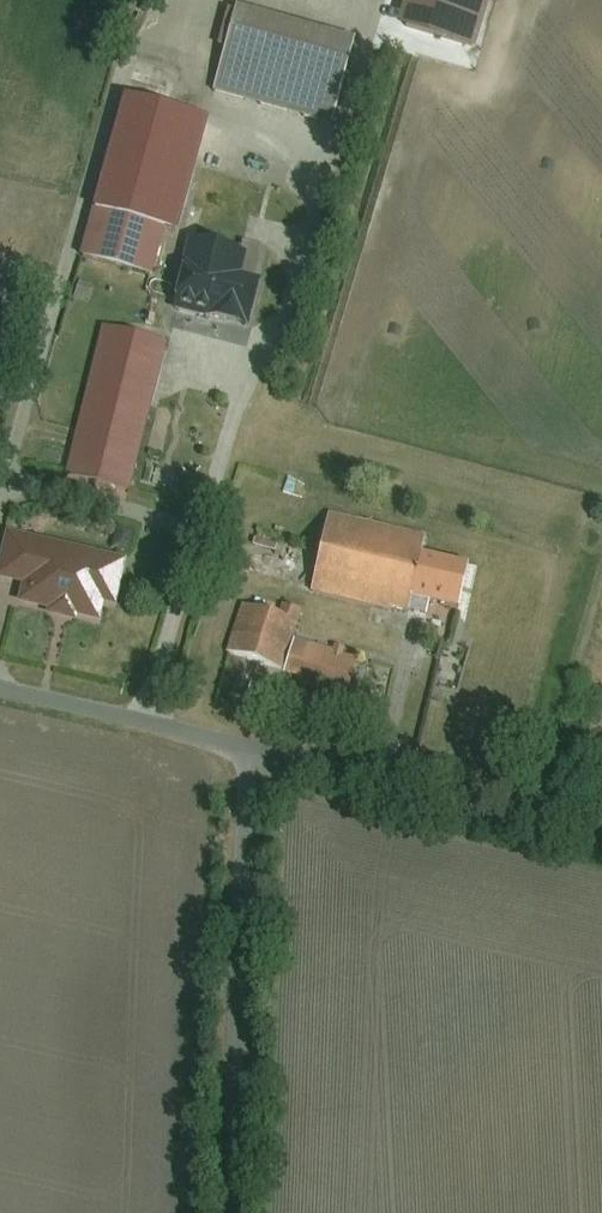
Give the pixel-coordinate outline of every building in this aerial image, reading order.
[(488,0),(416,0),(407,28),(473,49),(488,0)] [(357,38),(238,6),(216,88),(334,120),(357,38)] [(179,233),(211,119),(166,107),(173,82),(138,72),(86,256),(154,275),(167,229),(179,233)] [(174,309),(251,328),(264,278),(244,273),(249,254),(191,239),(174,309)] [(104,334),(70,477),(131,492),(166,349),(139,327),(104,334)] [(428,536),(331,513),(312,591),(409,615),(413,599),(460,610),(471,565),(424,554),(428,536)] [(6,537),(0,564),(0,580),(27,586),(23,605),(51,611),(50,616),(74,621),(75,617),(97,622),(101,605),(111,608),(122,563),(6,537)] [(336,652),(296,639),(304,611),(285,605),(281,617),(245,606),(229,656),(350,693),(360,659),(346,655),(347,650),(337,647),(336,652)]
